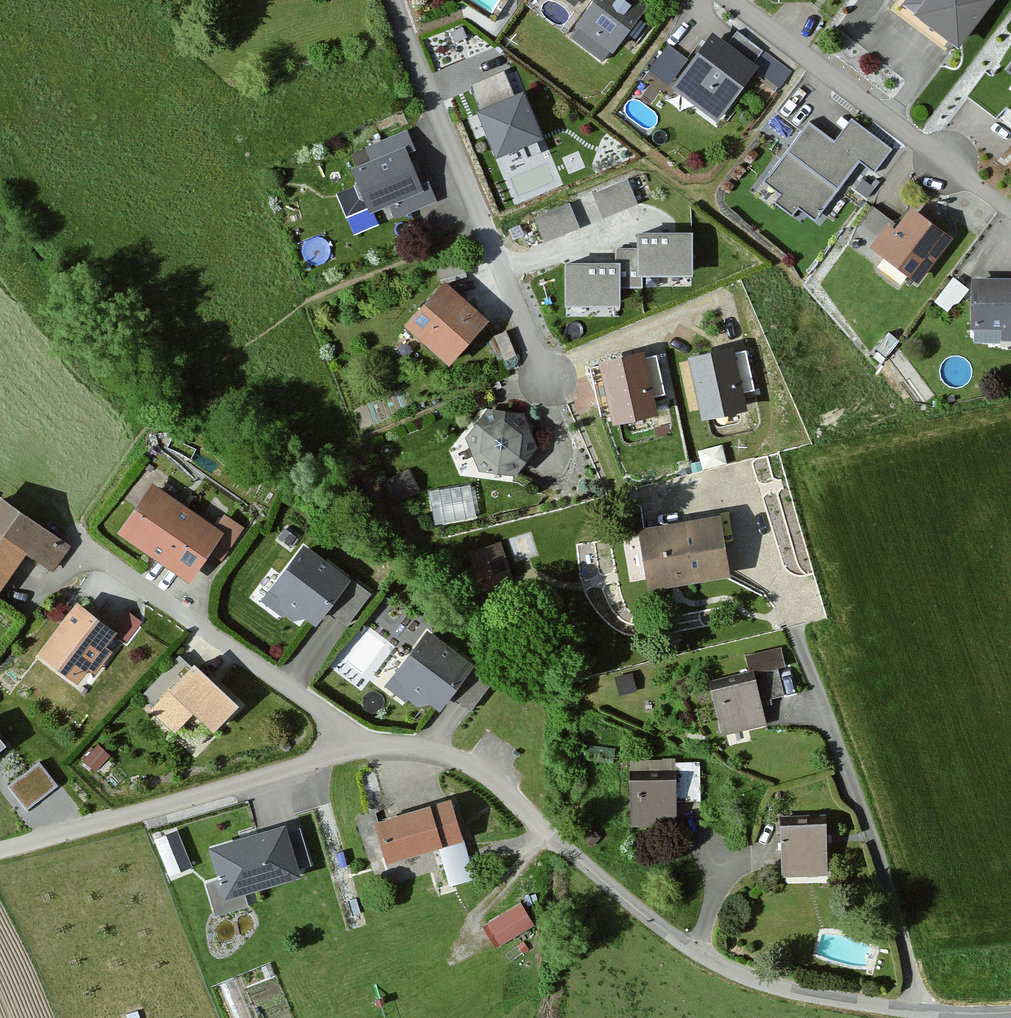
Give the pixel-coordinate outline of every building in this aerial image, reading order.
[(635,0),(599,0),(594,7),(569,41),(608,69),(650,12),(635,0)] [(914,21),(961,55),(999,2),(996,0),(929,0),(914,21)] [(753,68),(714,38),(672,92),(717,127),(754,80),(759,73),(753,68)] [(649,65),(673,82),(691,57),(667,40),(649,65)] [(753,68),(759,73),(754,80),(773,94),(790,71),(765,52),(753,68)] [(501,75),(471,87),(480,109),(472,113),(494,164),(544,144),(522,91),(510,96),(501,75)] [(835,140),(809,121),(768,177),(784,190),(776,201),(793,214),(798,207),(814,219),(859,158),(877,170),(894,147),(852,116),(835,140)] [(364,145),(369,156),(405,142),(407,149),(416,145),(407,125),(364,145)] [(352,163),(370,206),(388,199),(422,184),(420,179),(407,149),(405,142),(369,156),(352,163)] [(429,175),(420,179),(422,184),(388,199),(396,217),(439,198),(429,175)] [(628,177),(592,191),(602,217),(638,203),(628,177)] [(571,201),(534,215),(543,240),(580,226),(571,201)] [(891,217),(871,245),(920,280),(953,235),(913,206),(900,224),(891,217)] [(693,230),(639,229),(639,245),(638,273),(692,273),(693,230)] [(639,245),(616,245),(616,260),(619,260),(619,285),(638,285),(638,273),(639,245)] [(616,260),(564,260),(564,302),(620,302),(619,285),(619,260),(616,260)] [(972,274),(972,327),(1001,327),(1001,339),(1010,339),(1010,274),(972,274)] [(487,317),(443,279),(404,324),(448,362),(487,317)] [(508,329),(493,333),(502,359),(516,355),(508,329)] [(731,343),(691,351),(703,416),(744,408),(740,389),(732,350),(731,343)] [(645,346),(601,355),(614,417),(658,408),(655,392),(647,354),(645,346)] [(746,347),(732,350),(740,389),(754,386),(746,347)] [(647,354),(655,392),(665,389),(657,352),(647,354)] [(488,406),(465,435),(481,471),(517,473),(539,444),(523,412),(488,406)] [(418,490),(408,468),(385,479),(394,500),(418,490)] [(215,525),(148,480),(114,530),(189,581),(210,551),(222,559),(243,527),(223,513),(215,525)] [(433,488),(434,517),(473,515),(472,501),(452,502),(451,487),(433,488)] [(0,493),(0,580),(23,546),(53,566),(71,540),(0,493)] [(720,512),(635,525),(644,587),(729,575),(720,512)] [(351,575),(303,539),(267,587),(316,623),(327,607),(351,575)] [(500,541),(471,551),(478,575),(508,566),(500,541)] [(372,591),(351,575),(327,607),(349,623),(372,591)] [(114,622),(76,595),(33,652),(74,683),(86,667),(95,674),(113,650),(106,645),(115,633),(119,627),(114,622)] [(126,606),(114,622),(119,627),(115,633),(127,642),(144,620),(126,606)] [(475,662),(425,625),(390,672),(440,709),(451,693),(475,662)] [(782,644),(745,652),(749,672),(754,671),(760,697),(797,689),(792,663),(786,664),(782,644)] [(193,654),(146,701),(176,730),(196,710),(213,728),(240,701),(193,654)] [(475,662),(451,693),(471,708),(494,677),(475,662)] [(631,670),(614,674),(619,692),(636,688),(631,670)] [(749,672),(709,680),(720,735),(766,726),(760,697),(754,671),(749,672)] [(8,743),(0,732),(0,750),(8,743)] [(97,771),(111,754),(97,743),(83,760),(97,771)] [(674,772),(678,772),(678,801),(704,801),(703,759),(673,760),(674,772)] [(38,760),(6,783),(24,808),(56,784),(38,760)] [(674,772),(628,773),(629,825),(679,824),(678,801),(678,772),(674,772)] [(452,799),(374,819),(384,860),(462,840),(452,799)] [(828,817),(781,817),(781,871),(828,871),(828,817)] [(288,828),(285,820),(208,842),(218,876),(223,895),(244,889),(301,872),(299,865),(288,828)] [(300,824),(288,828),(299,865),(312,861),(300,824)] [(582,838),(592,847),(601,835),(591,827),(582,838)] [(176,829),(155,838),(171,875),(193,865),(176,829)] [(249,904),(244,889),(223,895),(218,876),(206,880),(216,913),(249,904)] [(519,901),(483,921),(496,945),(533,924),(519,901)]
